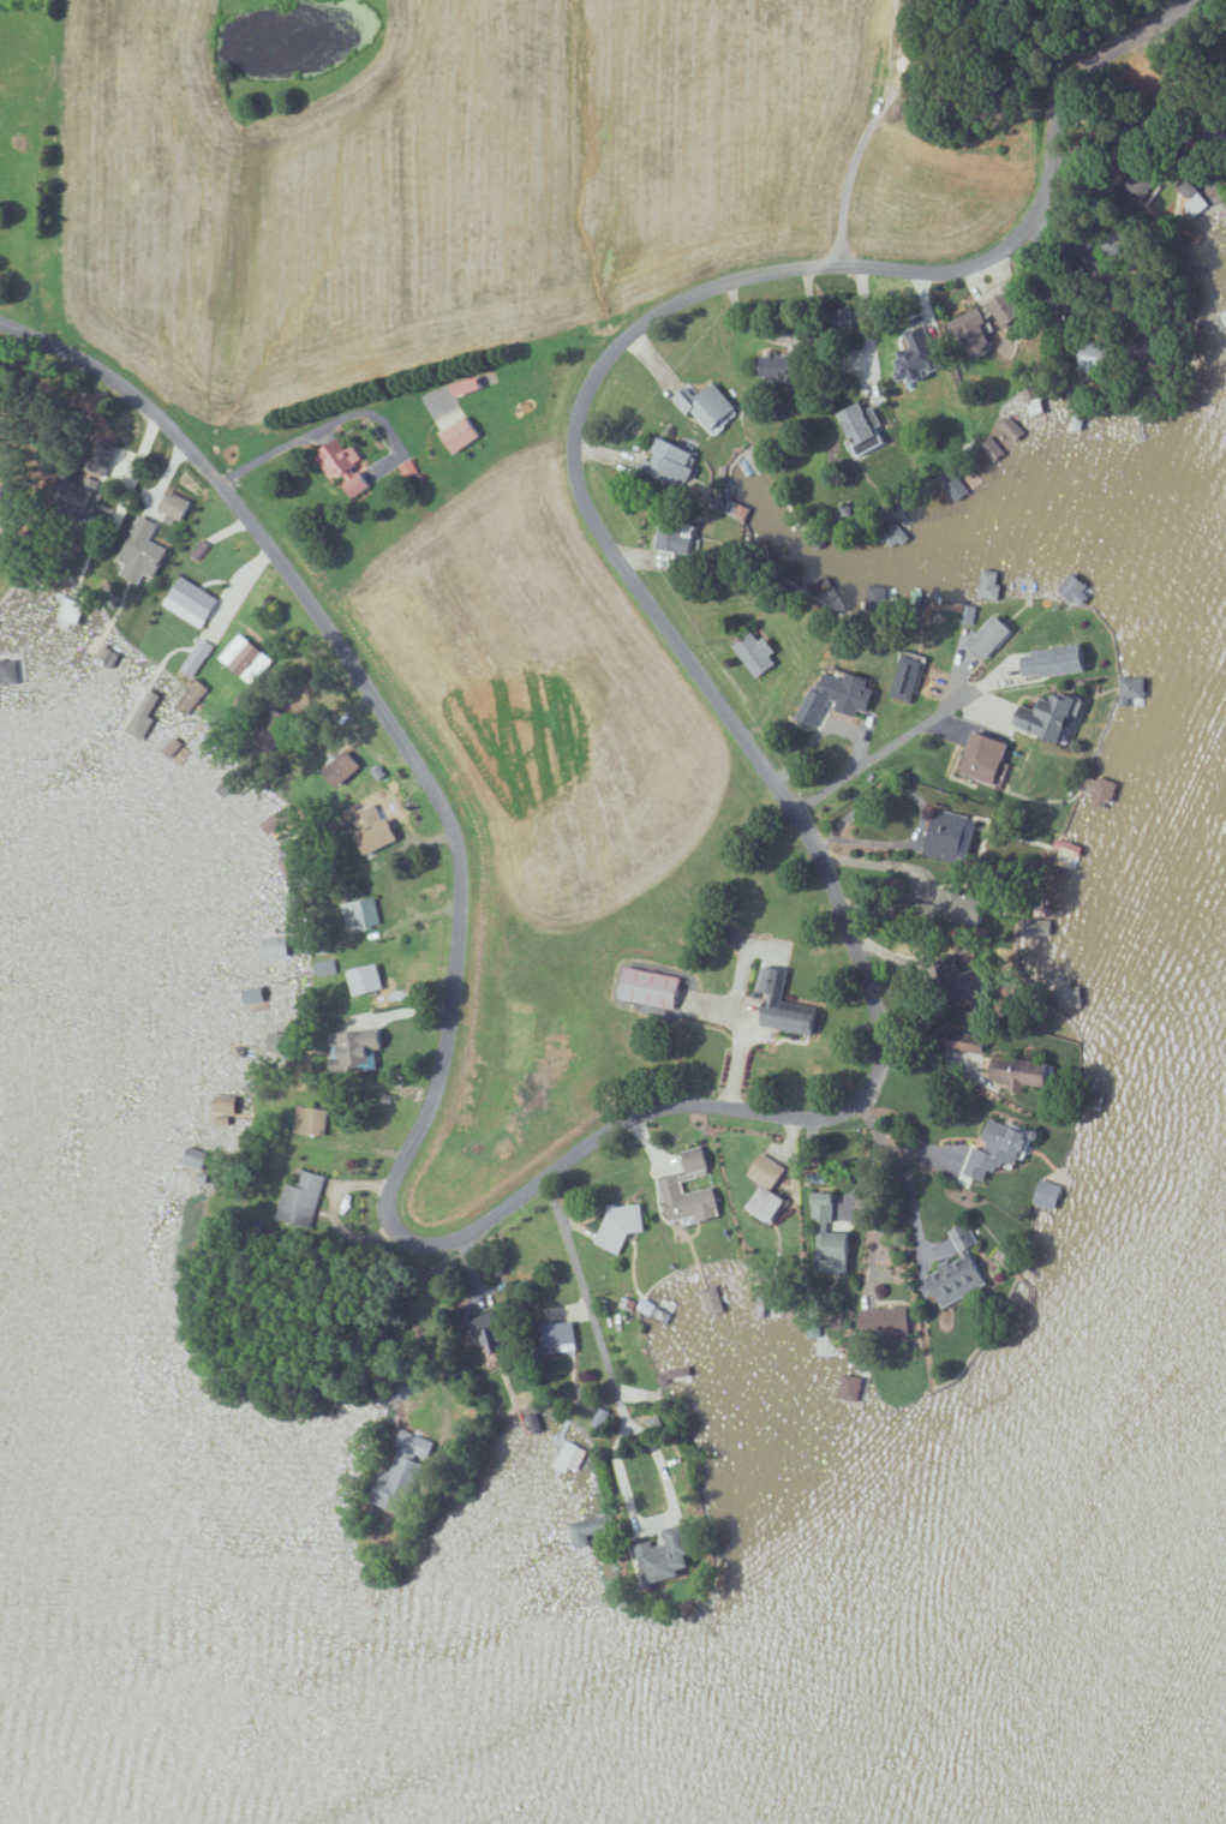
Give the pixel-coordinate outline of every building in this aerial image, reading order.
[(988,304),(1008,328),(1028,311),(1009,288),(988,304)] [(977,336),(981,344),(986,341),(987,343),(990,342),(979,322),(987,318),(980,305),(944,324),(956,347),(977,336)] [(860,334),(860,323),(849,323),(848,334),(860,334)] [(906,333),(910,346),(892,353),(902,380),(911,376),(913,381),(926,377),(924,372),(941,365),(926,326),(906,333)] [(1108,374),(1108,356),(1107,356),(1107,346),(1082,346),(1081,374),(1108,374)] [(805,351),(777,352),(761,352),(762,380),(806,378),(805,351)] [(481,388),(477,376),(451,384),(455,397),(481,388)] [(673,397),(688,414),(692,411),(712,433),(738,410),(712,381),(696,396),(687,385),(673,397)] [(1021,386),(1030,415),(1044,411),(1035,382),(1021,386)] [(860,454),(882,444),(863,401),(840,411),(860,454)] [(440,432),(453,452),(479,435),(465,415),(440,432)] [(354,463),(361,459),(352,445),(346,449),(339,438),(315,452),(332,481),(340,476),(352,496),(369,486),(354,463)] [(681,486),(693,450),(657,438),(645,474),(681,486)] [(56,506),(95,514),(100,489),(61,482),(56,506)] [(179,520),(189,500),(168,490),(158,510),(179,520)] [(153,576),(166,547),(149,540),(157,522),(140,515),(114,572),(138,583),(144,572),(153,576)] [(880,535),(894,549),(909,535),(896,520),(880,535)] [(657,550),(692,552),(693,523),(658,521),(657,550)] [(978,596),(998,600),(1001,583),(997,583),(999,571),(983,568),(978,596)] [(1092,587),(1073,572),(1059,589),(1078,604),(1092,587)] [(200,627),(218,599),(180,576),(163,603),(200,627)] [(83,602),(65,598),(60,626),(67,628),(68,621),(79,623),(83,602)] [(975,606),(963,604),(960,623),(973,624),(975,606)] [(1012,629),(995,613),(967,643),(984,659),(1012,629)] [(762,637),(758,640),(751,631),(732,646),(756,677),(779,660),(762,637)] [(262,648),(237,634),(221,662),(247,676),(262,648)] [(211,643),(199,637),(181,671),(193,678),(211,643)] [(119,654),(103,644),(94,660),(110,669),(119,654)] [(1087,671),(1084,644),(1030,649),(1031,655),(1020,656),(1023,677),(1087,671)] [(923,655),(902,650),(891,696),(912,701),(923,655)] [(22,684),(21,654),(0,655),(0,684),(22,684)] [(867,712),(874,689),(867,687),(869,679),(847,672),(845,678),(831,674),(824,697),(836,701),(834,709),(857,716),(859,710),(867,712)] [(1145,706),(1145,677),(1122,676),(1121,705),(1145,706)] [(208,687),(196,678),(174,706),(185,715),(208,687)] [(154,718),(148,715),(159,695),(136,682),(129,693),(136,697),(119,727),(142,740),(154,718)] [(1066,743),(1076,715),(1079,716),(1085,699),(1073,695),(1072,698),(1055,692),(1052,700),(1039,696),(1034,708),(1021,704),(1014,724),(1066,743)] [(960,773),(995,784),(1008,741),(973,731),(960,773)] [(337,788),(361,765),(346,749),(322,771),(337,788)] [(1107,810),(1118,782),(1098,775),(1097,779),(1086,775),(1080,791),(1094,796),(1092,804),(1107,810)] [(268,835),(294,817),(286,805),(260,823),(268,835)] [(925,855),(958,863),(968,825),(935,816),(925,855)] [(397,839),(387,817),(354,833),(365,855),(397,839)] [(367,925),(367,926),(379,924),(376,899),(343,902),(346,928),(367,925)] [(315,961),(316,976),(336,974),(334,958),(315,961)] [(348,970),(354,995),(383,988),(377,963),(348,970)] [(963,996),(994,987),(987,964),(956,974),(963,996)] [(813,1035),(817,1013),(802,1011),(803,1004),(778,1000),(784,969),(762,965),(756,998),(768,1000),(764,1026),(813,1035)] [(681,978),(625,966),(619,998),(674,1009),(681,978)] [(376,1069),(375,1049),(380,1049),(379,1030),(331,1032),(332,1060),(342,1059),(342,1070),(376,1069)] [(227,1054),(242,1057),(245,1044),(230,1041),(227,1054)] [(1048,1086),(1049,1063),(1016,1062),(1015,1085),(1048,1086)] [(213,1112),(235,1115),(237,1096),(215,1094),(213,1112)] [(326,1108),(296,1105),(293,1133),(324,1136),(326,1108)] [(965,1174),(985,1181),(988,1170),(998,1173),(1002,1160),(1017,1164),(1021,1152),(1026,1154),(1032,1132),(989,1120),(982,1145),(975,1143),(965,1174)] [(668,1221),(694,1215),(696,1221),(720,1216),(713,1187),(684,1194),(681,1181),(693,1178),(692,1173),(708,1169),(703,1145),(681,1150),(686,1172),(659,1179),(668,1221)] [(202,1170),(207,1152),(187,1146),(182,1164),(202,1170)] [(748,1175),(773,1188),(785,1166),(760,1153),(748,1175)] [(312,1227),(324,1175),(301,1170),(298,1186),(285,1183),(277,1219),(312,1227)] [(1063,1185),(1040,1178),(1032,1203),(1056,1210),(1063,1185)] [(747,1211),(772,1223),(785,1198),(760,1185),(747,1211)] [(848,1232),(833,1232),(834,1193),(815,1192),(814,1272),(848,1273),(848,1232)] [(635,1231),(643,1214),(612,1201),(593,1243),(618,1254),(630,1229),(635,1231)] [(987,1285),(958,1226),(949,1231),(961,1255),(938,1267),(940,1270),(927,1277),(942,1307),(987,1285)] [(725,1310),(716,1285),(701,1290),(710,1316),(725,1310)] [(908,1308),(861,1309),(861,1337),(908,1337),(908,1308)] [(507,1348),(495,1311),(469,1319),(480,1357),(507,1348)] [(576,1349),(572,1322),(540,1326),(543,1353),(576,1349)] [(859,1401),(863,1377),(843,1374),(839,1398),(859,1401)] [(592,1424),(602,1429),(610,1412),(599,1407),(592,1424)] [(542,1430),(534,1413),(525,1416),(533,1434),(542,1430)] [(433,1440),(400,1431),(396,1446),(399,1447),(392,1472),(381,1469),(372,1503),(407,1512),(420,1459),(428,1461),(433,1440)] [(568,1467),(576,1471),(586,1450),(566,1441),(553,1467),(565,1472),(568,1467)] [(573,1549),(588,1547),(587,1534),(613,1531),(611,1516),(570,1521),(573,1549)] [(637,1545),(647,1585),(681,1577),(680,1571),(692,1568),(688,1556),(693,1554),(686,1525),(666,1530),(671,1552),(657,1556),(653,1541),(637,1545)]
